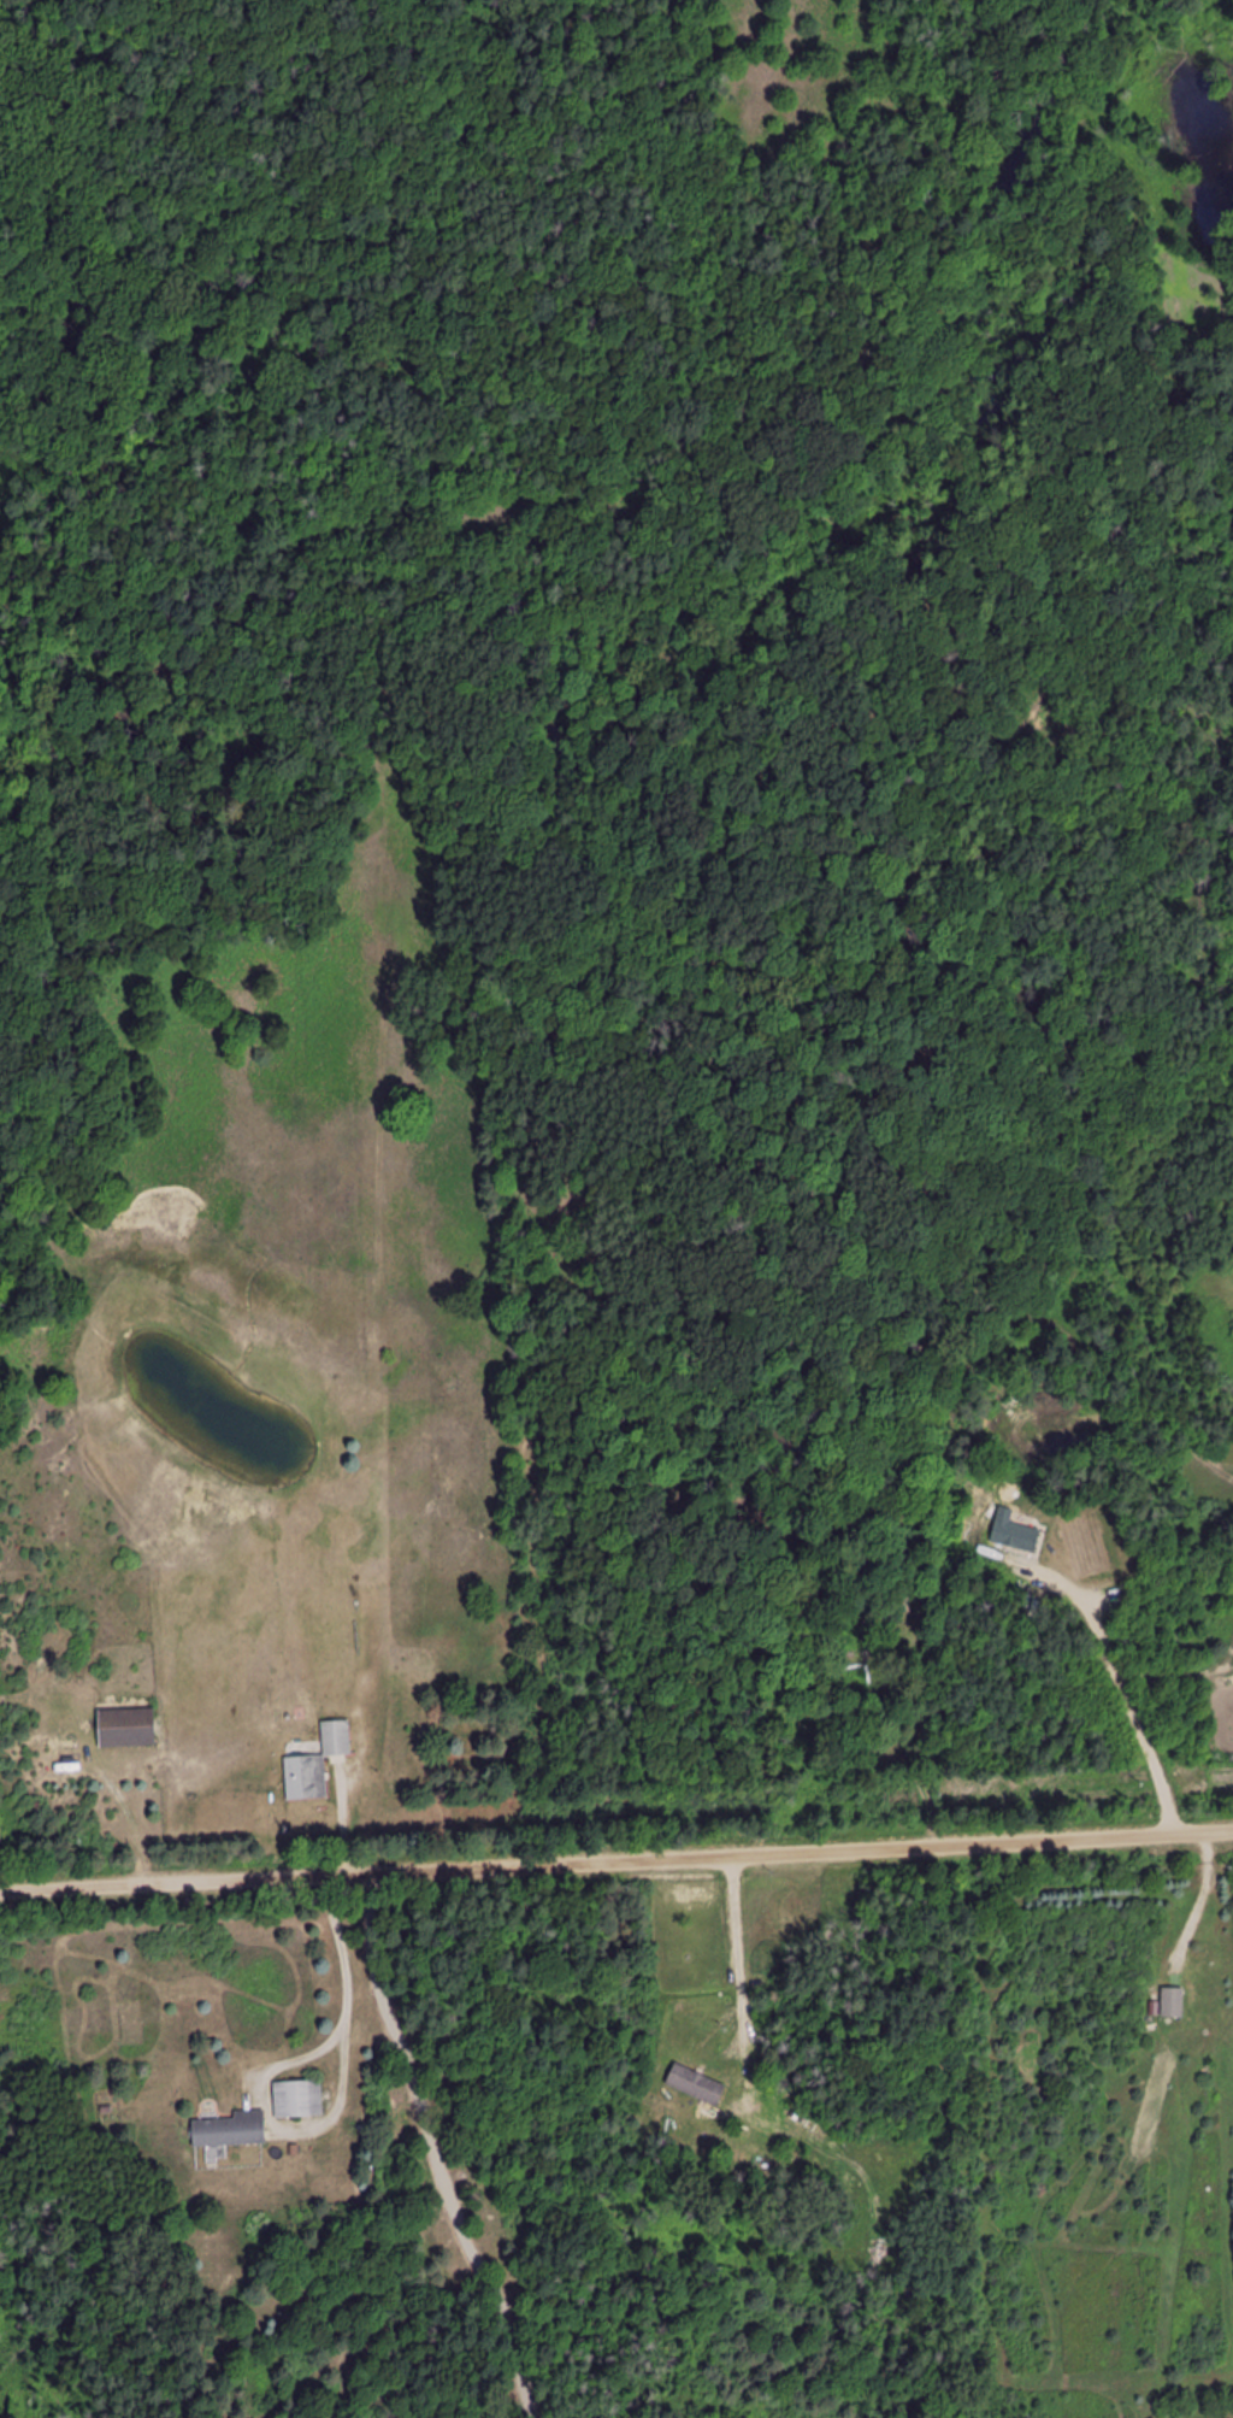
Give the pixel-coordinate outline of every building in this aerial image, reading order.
[(155,1748),(155,1710),(99,1710),(99,1748),(155,1748)] [(288,1801),(328,1798),(326,1757),(352,1755),(350,1720),(322,1722),(324,1754),(285,1757),(288,1801)] [(1184,2018),(1184,1988),(1162,1988),(1162,2018),(1184,2018)] [(716,2108),(726,2086),(675,2063),(665,2085),(716,2108)] [(324,2116),(322,2079),(274,2082),(276,2118),(324,2116)] [(266,2143),(265,2110),(234,2112),(234,2119),(192,2120),(193,2146),(266,2143)]
